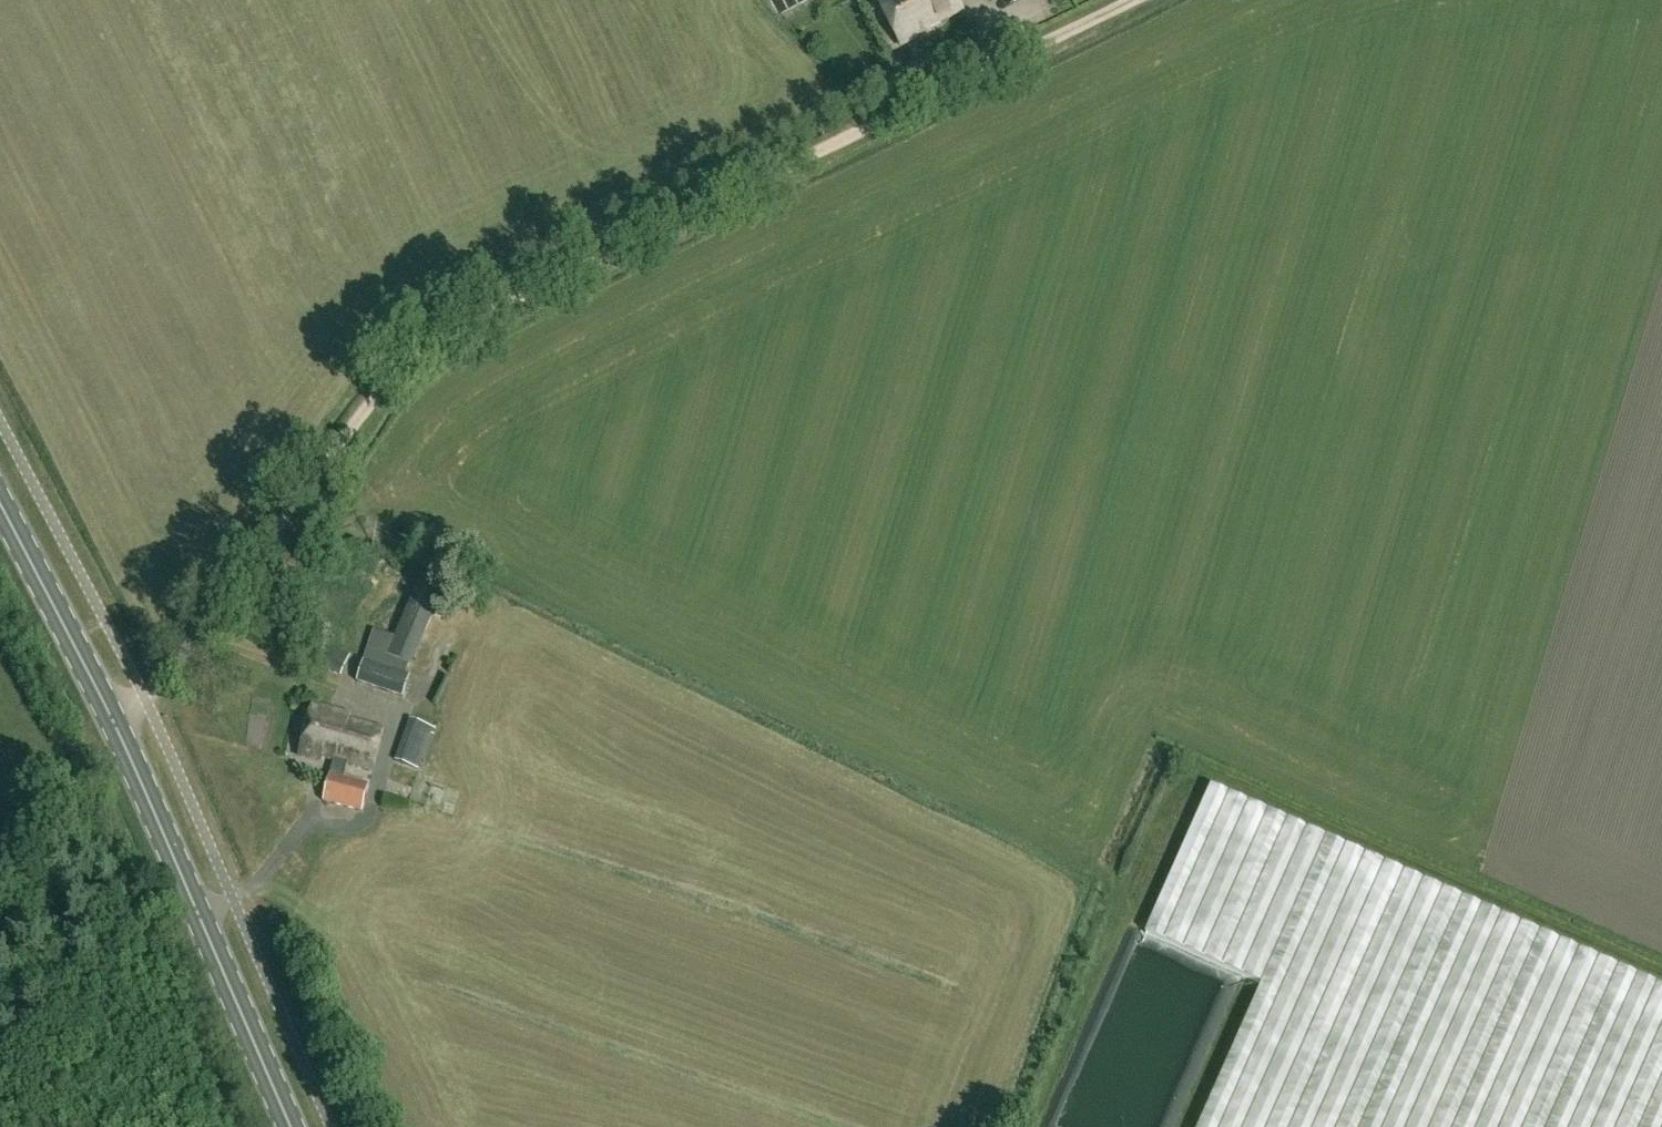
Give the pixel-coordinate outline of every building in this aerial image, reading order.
[(878,1),(900,47),(929,33),(928,30),(963,13),(956,0),(880,0),(878,1)] [(410,678),(406,676),(409,668),(411,668),(433,619),(409,609),(391,649),(371,641),(363,662),(356,682),(403,698),(410,678)] [(340,677),(349,658),(323,646),(314,665),(340,677)] [(350,715),(311,704),(297,756),(320,762),(321,757),(333,760),(322,801),(361,812),(368,785),(343,778),(346,764),(372,770),(383,730),(348,720),(350,715)] [(431,729),(408,720),(394,760),(413,767),(416,759),(420,761),(431,729)] [(1211,787),(1146,933),(1263,985),(1200,1126),(1661,1126),(1661,987),(1211,787)]
